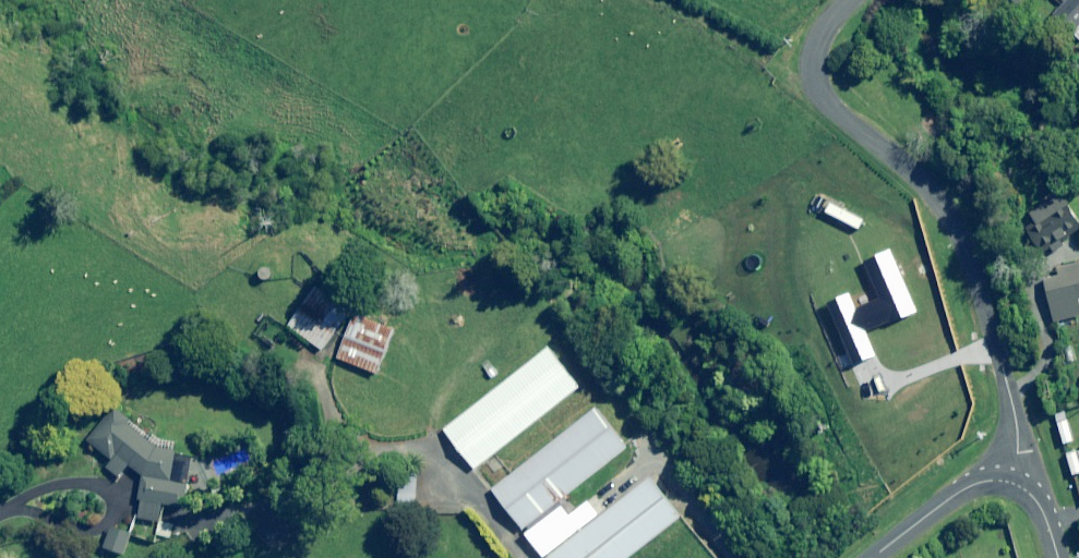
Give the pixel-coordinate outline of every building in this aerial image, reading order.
[(1076,27),(1078,30),(1078,0),(1052,0),(1059,7),(1051,16),(1070,34),(1076,27)] [(1063,194),(1030,211),(1050,248),(1078,233),(1078,224),(1063,194)] [(1057,268),(1058,275),(1044,279),(1055,322),(1078,316),(1078,302),(1078,299),(1078,263),(1057,268)] [(350,311),(317,287),(289,326),(322,350),(350,311)] [(395,330),(354,315),(337,359),(378,374),(395,330)] [(538,341),(433,420),(465,461),(570,383),(538,341)] [(582,410),(477,489),(508,530),(613,451),(582,410)] [(130,427),(133,422),(118,412),(111,422),(104,417),(86,443),(110,460),(104,469),(119,480),(127,467),(140,476),(137,501),(140,501),(138,518),(159,521),(161,505),(178,507),(179,503),(185,504),(191,453),(162,449),(130,427)] [(531,553),(535,557),(612,557),(667,516),(636,475),(531,553)] [(416,482),(397,482),(396,504),(415,505),(416,482)] [(174,525),(160,522),(157,535),(171,538),(174,525)] [(130,534),(112,527),(105,548),(123,555),(130,534)]
